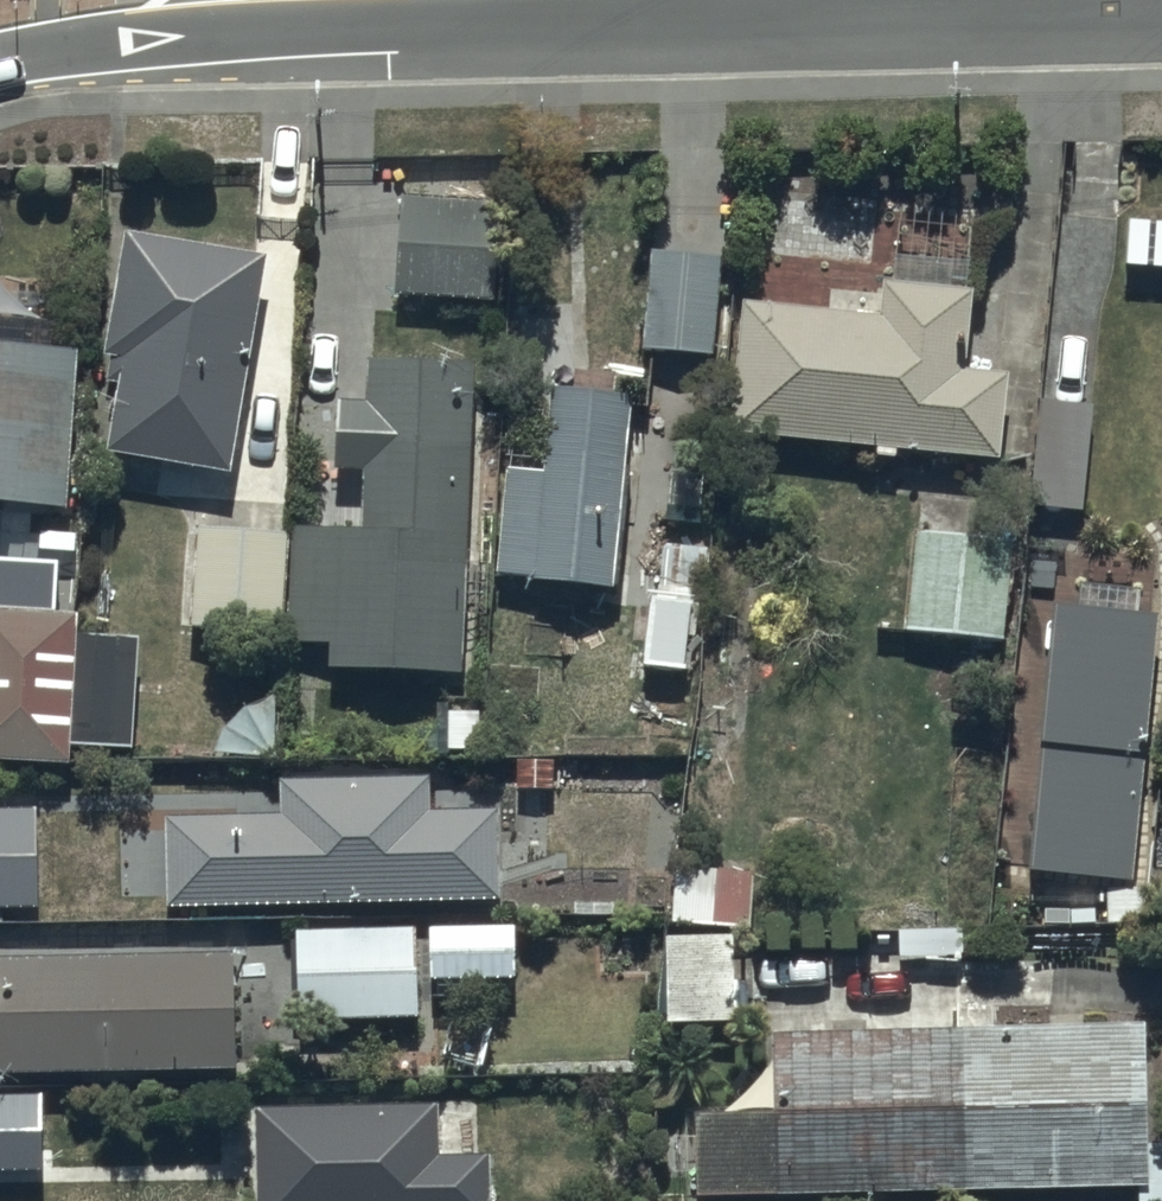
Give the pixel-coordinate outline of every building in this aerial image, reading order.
[(384,202),(381,302),(487,306),(490,206),(384,202)] [(248,265),(106,241),(84,363),(95,365),(91,387),(102,389),(90,459),(211,480),(248,265)] [(708,262),(637,258),(632,355),(702,360),(708,262)] [(732,306),(718,436),(862,452),(861,463),(880,465),(881,456),(982,467),(992,381),(950,377),(959,294),(870,285),(866,320),(732,306)] [(48,514),(56,358),(0,355),(0,512),(48,514)] [(277,539),(182,533),(175,632),(276,638),(275,650),(311,652),(310,677),(446,685),(464,369),(352,362),(349,405),(320,403),(316,479),(345,480),(342,535),(278,532),(277,539)] [(534,396),(531,464),(493,462),(487,579),(519,581),(519,590),(596,594),(599,530),(607,531),(614,400),(534,396)] [(1010,543),(900,535),(892,640),(1003,647),(1010,543)] [(644,600),(632,600),(630,672),(686,673),(687,597),(693,597),(694,574),(645,573),(644,600)] [(1141,622),(1028,612),(1016,756),(1020,756),(1010,878),(1099,886),(1095,928),(1136,932),(1140,889),(1118,887),(1141,622)] [(113,751),(117,639),(61,637),(62,619),(0,617),(0,766),(51,768),(52,749),(113,751)] [(281,814),(166,817),(168,906),(500,899),(498,811),(431,812),(430,774),(280,777),(281,814)] [(0,807),(0,906),(38,906),(38,807),(0,807)] [(660,874),(659,928),(745,930),(746,876),(660,874)] [(281,936),(283,1023),(405,1025),(406,1020),(415,1020),(415,1005),(461,1006),(461,983),(497,983),(497,971),(510,971),(511,932),(403,930),(403,936),(281,936)] [(716,941),(649,940),(649,1031),(717,1031),(718,1019),(740,1019),(740,983),(732,983),(732,958),(716,958),(716,941)] [(0,967),(0,1063),(235,1064),(236,968),(0,967)] [(678,1200),(805,1200),(1121,1194),(1122,1200),(1161,1200),(1161,1151),(1134,1152),(1131,1032),(990,1035),(990,1007),(950,1008),(951,1035),(750,1039),(751,1121),(664,1123),(678,1200)] [(0,1097),(0,1176),(40,1176),(39,1096),(0,1097)] [(255,1107),(257,1200),(490,1200),(489,1154),(439,1155),(437,1102),(255,1107)]
